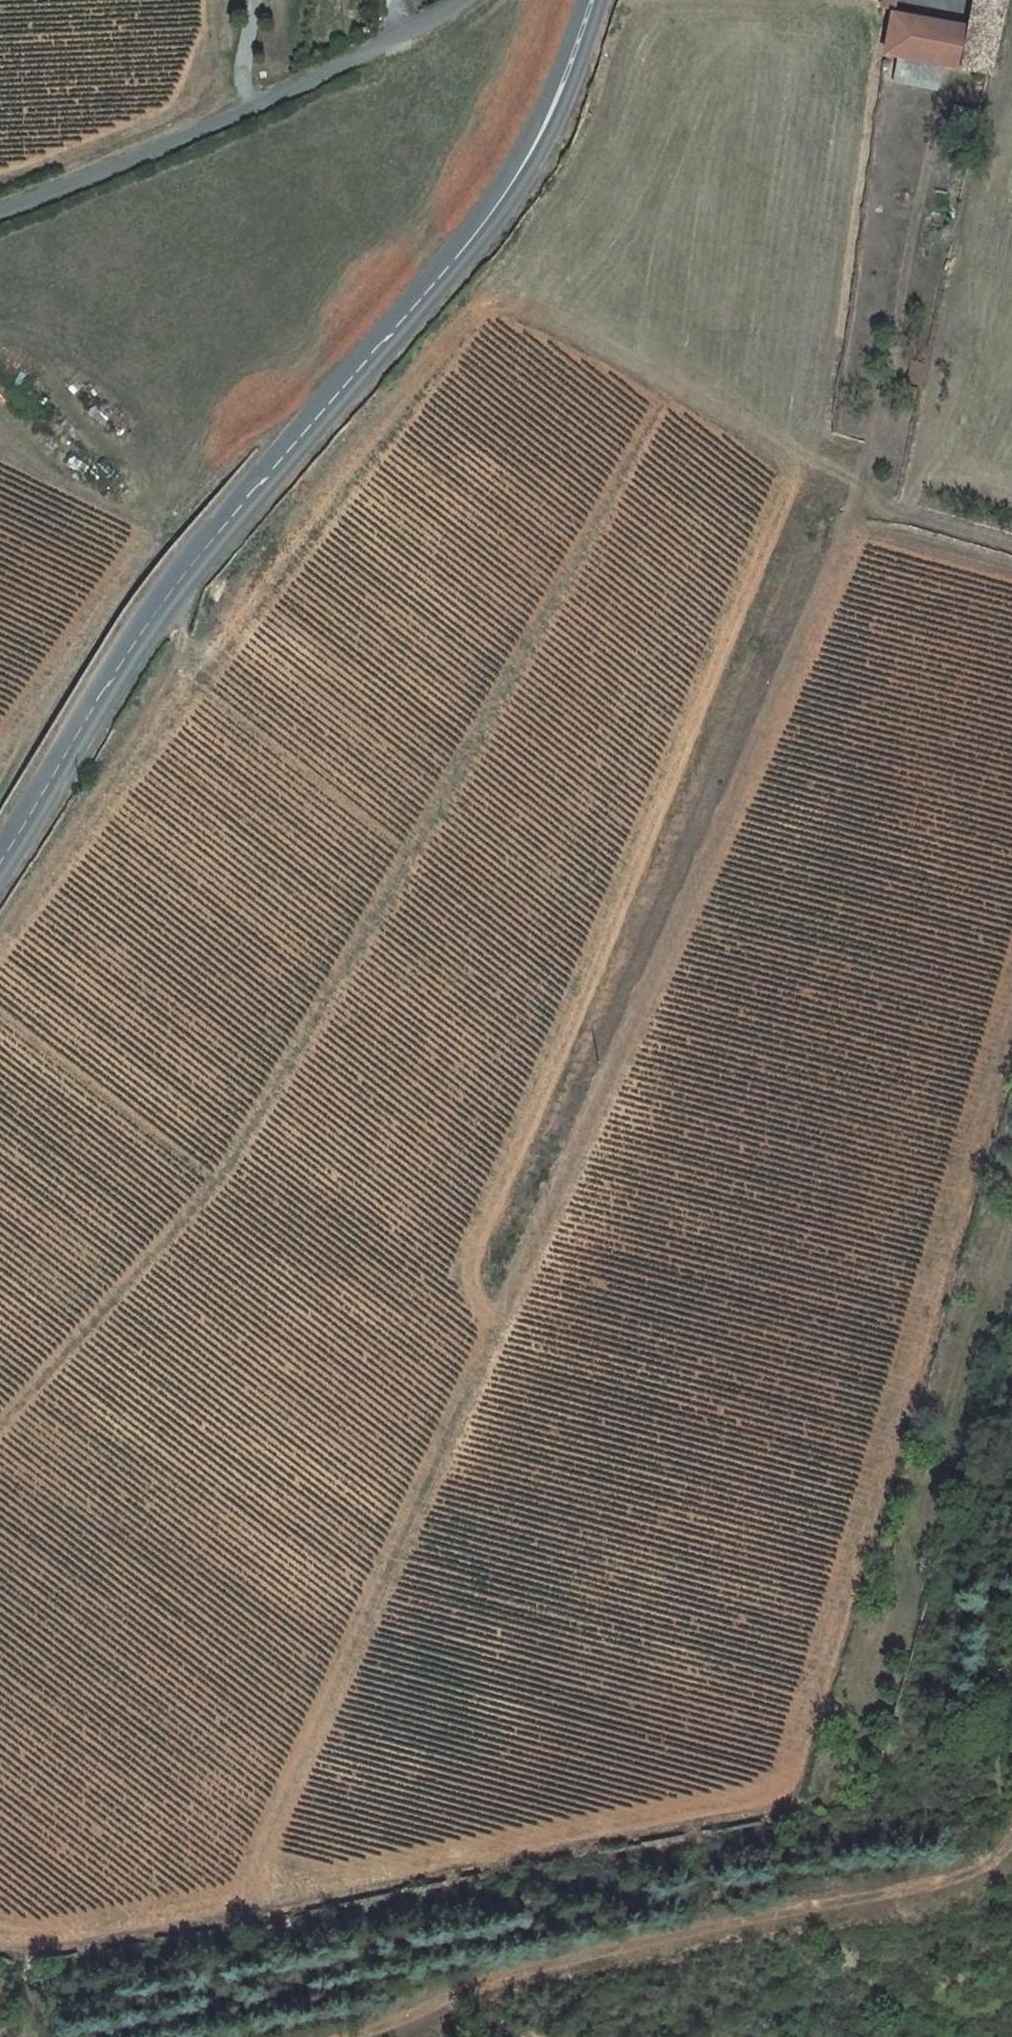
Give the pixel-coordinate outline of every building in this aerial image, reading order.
[(999,61),(1008,0),(969,0),(966,32),(891,28),(889,70),(901,70),(944,71),(996,72),(999,61)] [(880,28),(891,28),(891,10),(881,9),(880,28)] [(944,71),(901,70),(901,97),(943,97),(944,71)]
